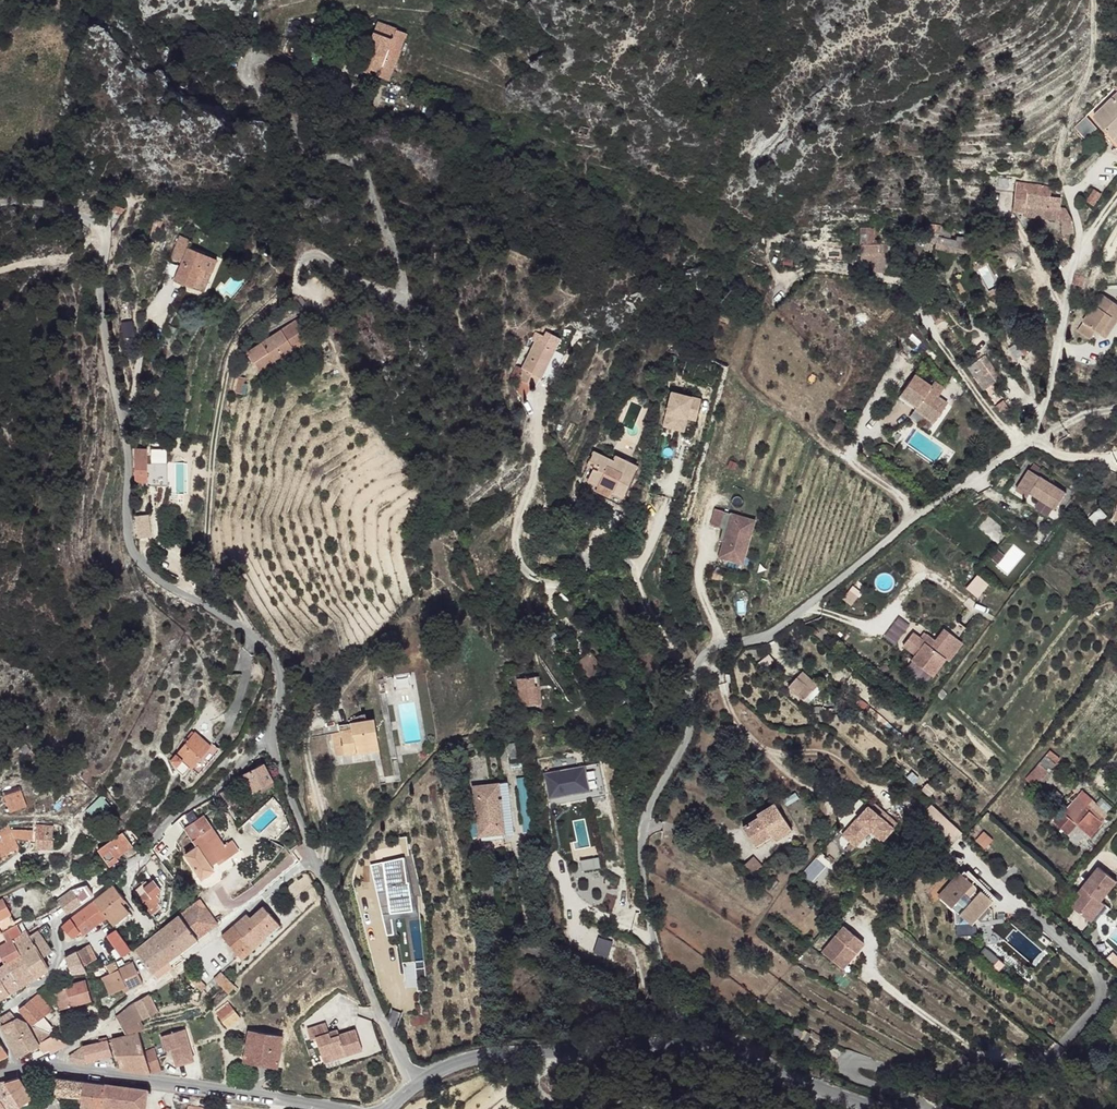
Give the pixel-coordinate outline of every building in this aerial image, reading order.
[(374,25),(359,71),(369,74),(375,57),(384,60),(378,77),(388,81),(404,34),(374,25)] [(375,57),(369,74),(378,77),(384,60),(375,57)] [(1107,117),(1116,113),(1116,109),(1107,117)] [(1101,124),(1116,142),(1116,113),(1107,117),(1101,124)] [(1075,127),(1086,137),(1096,126),(1085,116),(1075,127)] [(590,127),(581,124),(579,132),(589,134),(590,127)] [(1058,186),(1023,180),(1017,208),(1030,211),(1030,214),(1067,221),(1074,220),(1071,210),(1064,208),(1065,199),(1056,197),(1058,186)] [(1064,222),(1066,232),(1076,231),(1074,220),(1067,221),(1064,222)] [(188,245),(177,240),(168,263),(178,266),(171,284),(195,294),(203,274),(208,276),(213,265),(186,253),(188,245)] [(923,253),(915,251),(913,263),(921,264),(923,253)] [(1076,273),(1075,284),(1085,286),(1086,275),(1076,273)] [(208,276),(203,274),(195,294),(201,296),(208,276)] [(1104,293),(1080,331),(1093,339),(1098,331),(1103,334),(1113,317),(1116,319),(1116,302),(1104,293)] [(723,307),(718,317),(728,322),(733,311),(723,307)] [(1103,334),(1109,338),(1116,325),(1116,319),(1113,317),(1103,334)] [(134,334),(132,319),(120,321),(123,336),(134,334)] [(291,321),(257,344),(267,360),(282,351),(285,356),(305,343),(291,321)] [(535,339),(521,368),(516,366),(510,377),(519,381),(513,393),(525,398),(536,375),(545,379),(558,349),(535,339)] [(282,351),(267,360),(271,368),(286,358),(285,356),(282,351)] [(917,374),(903,394),(921,405),(917,409),(938,422),(951,402),(932,389),(934,386),(917,374)] [(497,388),(480,381),(477,390),(493,397),(497,388)] [(687,417),(696,418),(701,393),(670,387),(662,427),(684,431),(687,417)] [(493,397),(477,390),(472,401),(488,407),(493,397)] [(903,394),(900,397),(917,409),(921,405),(903,394)] [(618,453),(598,443),(594,450),(604,456),(601,461),(596,459),(590,471),(600,476),(601,473),(614,480),(613,484),(624,490),(635,469),(615,459),(618,453)] [(147,449),(134,450),(135,481),(143,480),(143,485),(168,485),(167,462),(147,462),(147,449)] [(600,476),(590,471),(586,477),(620,495),(624,490),(613,484),(614,480),(601,473),(600,476)] [(1027,472),(1016,493),(1028,499),(1031,494),(1057,508),(1066,492),(1027,472)] [(725,530),(723,530),(720,541),(725,542),(721,555),(742,560),(753,518),(724,512),(721,522),(727,524),(725,530)] [(144,516),(134,517),(137,540),(146,539),(144,516)] [(916,632),(906,644),(919,654),(915,660),(935,674),(949,658),(952,660),(967,641),(948,627),(940,639),(932,633),(926,640),(916,632)] [(590,649),(576,660),(587,674),(601,663),(590,649)] [(515,661),(516,689),(535,690),(535,662),(515,661)] [(410,675),(391,678),(393,688),(412,686),(410,675)] [(800,675),(795,681),(811,695),(816,689),(800,675)] [(795,681),(787,690),(803,705),(811,695),(795,681)] [(350,714),(339,718),(339,720),(340,726),(344,726),(343,720),(376,714),(375,708),(363,710),(350,714)] [(376,714),(343,720),(344,726),(347,749),(359,747),(358,738),(381,735),(378,714),(376,714)] [(339,720),(334,721),(339,751),(347,749),(344,726),(340,726),(339,720)] [(199,732),(180,754),(194,766),(202,756),(204,757),(215,745),(199,732)] [(381,735),(358,738),(359,747),(383,742),(381,735)] [(598,759),(542,772),(550,806),(606,793),(598,759)] [(265,765),(248,774),(257,791),(274,782),(265,765)] [(1054,774),(1045,765),(1031,781),(1040,789),(1054,774)] [(248,783),(245,785),(250,794),(257,791),(248,774),(245,776),(248,783)] [(245,776),(238,779),(247,796),(250,794),(245,785),(248,783),(245,776)] [(507,781),(498,782),(506,832),(514,831),(507,781)] [(498,782),(472,786),(479,837),(503,833),(506,832),(498,782)] [(1095,802),(1084,792),(1064,813),(1092,838),(1107,821),(1091,807),(1095,802)] [(0,799),(0,811),(6,820),(21,810),(9,793),(0,799)] [(925,815),(954,840),(961,830),(933,806),(925,815)] [(760,823),(745,833),(756,851),(780,835),(782,838),(792,832),(776,808),(758,820),(760,823)] [(866,809),(842,838),(855,849),(869,833),(881,844),(896,827),(884,816),(880,821),(866,809)] [(1092,838),(1064,813),(1056,822),(1069,834),(1076,827),(1091,840),(1092,838)] [(57,818),(40,816),(39,825),(55,827),(57,818)] [(19,829),(13,832),(17,839),(32,834),(31,830),(19,829)] [(124,830),(103,848),(114,864),(120,858),(119,857),(135,843),(124,830)] [(54,833),(38,831),(38,840),(54,840),(54,833)] [(187,849),(188,836),(184,831),(169,847),(179,857),(187,849)] [(185,831),(184,831),(188,836),(187,849),(195,840),(185,831)] [(985,847),(992,838),(984,831),(976,840),(985,847)] [(20,847),(17,839),(13,832),(0,839),(0,858),(20,847)] [(780,835),(756,851),(759,854),(774,844),(777,847),(794,835),(792,832),(782,838),(780,835)] [(503,833),(479,837),(482,846),(505,843),(503,833)] [(195,840),(187,849),(185,862),(202,877),(207,871),(211,868),(213,870),(225,857),(216,849),(211,855),(195,840)] [(103,848),(100,852),(112,865),(114,864),(103,848)] [(405,853),(370,861),(386,933),(397,931),(394,917),(418,912),(405,853)] [(752,860),(742,869),(752,880),(762,870),(752,860)] [(185,862),(175,873),(184,881),(185,862)] [(202,877),(185,862),(184,881),(196,892),(206,882),(202,877)] [(1096,866),(1080,887),(1084,889),(1070,907),(1089,922),(1103,904),(1099,901),(1115,880),(1096,866)] [(955,885),(953,883),(945,892),(947,894),(941,901),(953,912),(954,911),(958,915),(957,917),(959,939),(975,938),(974,923),(993,921),(992,908),(986,903),(977,896),(975,894),(978,891),(978,890),(978,889),(978,888),(977,887),(975,884),(977,881),(966,872),(955,885)] [(148,892),(139,899),(152,916),(162,910),(158,904),(161,902),(157,896),(163,892),(156,882),(146,889),(148,892)] [(114,886),(95,900),(106,916),(108,918),(114,913),(117,917),(127,909),(122,903),(125,900),(114,886)] [(74,889),(58,900),(62,905),(66,911),(90,895),(87,890),(79,895),(74,889)] [(982,890),(977,896),(986,903),(991,898),(982,890)] [(0,900),(0,920),(11,914),(4,899),(0,900)] [(95,900),(71,918),(80,930),(82,933),(106,916),(95,900)] [(200,902),(189,911),(205,933),(216,925),(218,923),(200,902)] [(248,915),(234,926),(245,936),(268,916),(274,923),(276,921),(263,907),(251,918),(248,915)] [(117,917),(111,922),(113,925),(130,913),(127,909),(117,917)] [(189,911),(181,918),(197,938),(205,933),(189,911)] [(114,913),(108,918),(111,922),(117,917),(114,913)] [(180,916),(135,949),(151,971),(197,938),(181,918),(180,916)] [(234,926),(222,936),(238,955),(274,923),(268,916),(245,936),(234,926)] [(80,930),(71,918),(67,922),(63,927),(69,934),(75,934),(80,930)] [(20,956),(26,965),(34,977),(48,968),(42,959),(52,952),(42,938),(41,938),(37,931),(29,937),(25,931),(21,934),(14,925),(4,931),(0,933),(0,952),(20,956)] [(115,928),(107,934),(121,954),(131,948),(115,928)] [(863,946),(843,929),(820,956),(837,969),(844,961),(848,965),(863,946)] [(404,986),(424,985),(420,933),(400,934),(404,986)] [(88,945),(77,952),(83,965),(95,959),(88,945)] [(0,952),(0,957),(4,963),(20,956),(0,952)] [(77,952),(64,957),(65,959),(68,965),(73,974),(87,972),(83,965),(77,952)] [(20,956),(4,963),(6,966),(10,972),(26,965),(20,956)] [(131,961),(105,974),(114,993),(125,987),(127,990),(142,982),(131,961)] [(844,961),(837,969),(841,973),(848,965),(844,961)] [(26,965),(10,972),(19,985),(21,984),(34,977),(26,965)] [(68,965),(60,966),(64,975),(73,974),(68,965)] [(0,969),(0,977),(10,972),(6,966),(0,969)] [(221,971),(214,978),(227,993),(235,986),(231,981),(223,974),(221,971)] [(0,977),(0,978),(8,992),(19,985),(10,972),(0,977)] [(105,974),(102,976),(111,994),(114,993),(105,974)] [(85,982),(55,992),(60,1011),(73,1008),(71,1004),(90,998),(85,982)] [(147,993),(128,1004),(137,1020),(156,1010),(148,995),(147,993)] [(40,995),(18,1009),(31,1024),(54,1012),(40,995)] [(90,998),(71,1004),(73,1008),(91,1002),(90,998)] [(128,1004),(115,1015),(126,1031),(135,1028),(139,1026),(137,1020),(128,1004)] [(217,1014),(226,1028),(240,1018),(230,1004),(217,1014)] [(0,1018),(0,1025),(14,1017),(8,1014),(0,1018)] [(14,1017),(0,1025),(16,1056),(38,1046),(36,1041),(28,1028),(26,1023),(14,1017)] [(325,1022),(306,1028),(310,1038),(315,1037),(323,1061),(362,1048),(355,1028),(339,1033),(330,1037),(328,1032),(325,1022)] [(182,1025),(159,1031),(162,1046),(169,1044),(173,1062),(190,1058),(182,1025)] [(30,1026),(28,1028),(36,1041),(47,1036),(30,1026)] [(136,1031),(109,1038),(120,1069),(150,1073),(142,1050),(136,1031)] [(248,1031),(244,1062),(254,1064),(254,1060),(278,1063),(282,1036),(248,1031)] [(47,1036),(36,1041),(38,1046),(41,1049),(42,1048),(53,1043),(49,1037),(47,1036)] [(1096,1036),(1090,1046),(1098,1051),(1101,1046),(1105,1049),(1109,1044),(1096,1036)] [(53,1043),(42,1048),(44,1052),(49,1049),(51,1054),(67,1047),(49,1037),(53,1043)] [(106,1040),(80,1045),(81,1047),(84,1060),(84,1064),(93,1061),(92,1056),(110,1052),(106,1040)] [(66,1061),(84,1064),(84,1060),(81,1047),(77,1049),(67,1055),(66,1061)] [(152,1048),(142,1050),(150,1073),(159,1069),(152,1048)] [(110,1052),(92,1056),(93,1061),(111,1057),(110,1052)] [(962,1054),(957,1062),(963,1067),(968,1059),(962,1054)] [(17,1077),(3,1080),(13,1096),(18,1093),(24,1087),(17,1077)] [(40,1093),(51,1094),(53,1078),(39,1077),(39,1091),(40,1093)] [(51,1094),(79,1097),(77,1104),(88,1105),(87,1108),(103,1108),(104,1106),(105,1084),(103,1083),(53,1078),(51,1094)] [(0,1081),(0,1101),(6,1108),(13,1108),(19,1105),(13,1096),(3,1080),(0,1081)] [(125,1107),(105,1084),(104,1106),(125,1107)] [(105,1084),(125,1107),(125,1108),(147,1108),(148,1088),(105,1084)] [(24,1087),(18,1093),(24,1101),(30,1098),(24,1087)] [(13,1096),(19,1105),(24,1101),(18,1093),(13,1096)] [(42,1097),(49,1108),(58,1108),(51,1094),(42,1097)] [(36,1108),(32,1100),(27,1102),(31,1108),(34,1108),(36,1108)]
